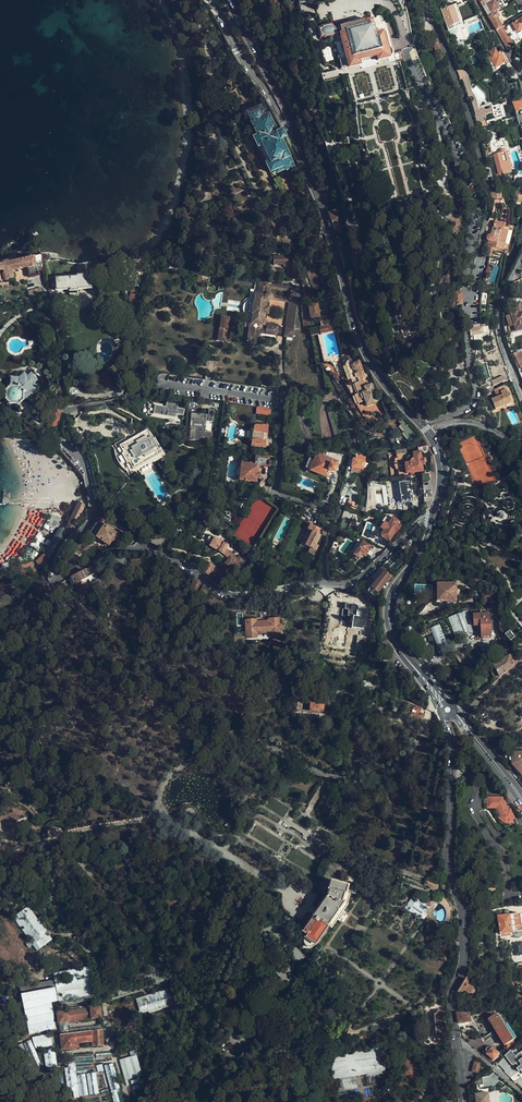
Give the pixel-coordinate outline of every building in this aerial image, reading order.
[(489,17),(496,13),(500,10),(499,8),(503,6),(500,0),(486,0),(481,3),(489,17)] [(503,6),(499,8),(500,10),(509,5),(506,0),(500,0),(503,6)] [(441,8),(449,30),(463,25),(455,5),(447,8),(447,6),(441,8)] [(489,17),(497,31),(501,28),(501,27),(498,22),(499,19),(496,13),(489,17)] [(515,44),(520,41),(516,34),(521,30),(521,19),(506,28),(515,44)] [(388,27),(382,29),(383,32),(376,34),(375,31),(373,23),(368,20),(354,24),(341,27),(340,25),(334,27),(332,25),(331,25),(320,27),(321,28),(317,29),(319,39),(323,38),(324,40),(335,37),(336,41),(341,40),(342,46),(341,48),(342,51),(344,52),(346,59),(345,60),(343,59),(341,60),(341,61),(339,61),(341,69),(343,69),(345,70),(346,69),(348,68),(348,69),(360,66),(359,61),(377,57),(378,61),(395,57),(394,52),(388,27)] [(501,28),(497,31),(507,48),(515,44),(506,28),(504,26),(501,28)] [(440,48),(434,32),(426,35),(430,45),(432,44),(434,50),(440,48)] [(484,43),(489,75),(497,70),(495,67),(498,66),(497,64),(503,60),(502,59),(506,57),(502,51),(499,53),(499,54),(496,55),(493,51),(491,47),(489,47),(489,44),(488,44),(488,42),(484,43)] [(514,81),(518,79),(509,63),(506,65),(505,66),(514,81)] [(505,98),(494,101),(495,105),(474,110),(477,123),(486,120),(487,122),(496,121),(496,120),(506,117),(503,105),(506,104),(505,98)] [(512,101),(513,102),(511,103),(514,112),(520,111),(520,109),(521,108),(521,101),(521,99),(512,101)] [(265,117),(260,107),(247,113),(252,123),(253,123),(260,136),(254,139),(258,148),(262,146),(270,161),(266,163),(270,172),(275,170),(284,165),(286,169),(287,170),(293,166),(280,140),(285,138),(281,130),(276,133),(268,115),(265,117)] [(521,138),(521,130),(521,126),(513,127),(511,127),(515,140),(521,138)] [(492,158),(494,158),(498,174),(496,175),(497,180),(503,179),(503,175),(510,173),(509,168),(510,168),(507,152),(506,150),(505,150),(503,150),(501,151),(501,152),(500,154),(494,155),(494,152),(490,152),(492,158)] [(284,165),(275,170),(276,174),(286,169),(284,165)] [(339,210),(328,213),(334,231),(342,228),(340,223),(343,222),(339,210)] [(488,241),(485,256),(490,257),(492,251),(492,248),(494,249),(504,251),(510,231),(508,231),(510,226),(502,224),(491,221),(489,235),(487,236),(486,237),(486,238),(486,240),(487,241),(488,241)] [(418,251),(419,250),(420,249),(420,247),(420,246),(419,245),(418,244),(417,243),(415,243),(414,244),(413,244),(412,246),(412,247),(412,248),(412,250),(413,251),(414,251),(416,252),(417,251),(418,251)] [(283,256),(273,257),(274,266),(283,265),(283,267),(287,266),(287,261),(283,261),(283,256)] [(3,272),(6,283),(14,281),(12,272),(27,269),(29,277),(38,275),(37,272),(42,271),(41,262),(35,263),(34,257),(0,266),(0,273),(3,272)] [(141,289),(145,270),(142,270),(142,266),(135,266),(136,278),(132,283),(133,284),(141,289)] [(76,277),(51,279),(51,286),(56,286),(57,291),(69,290),(70,296),(78,296),(77,290),(91,289),(91,282),(90,282),(89,275),(76,276),(76,277)] [(253,280),(233,277),(232,283),(253,285),(253,280)] [(253,314),(251,323),(250,323),(248,340),(259,341),(260,332),(276,335),(277,334),(284,335),(283,336),(293,337),(300,292),(291,290),(292,287),(268,284),(268,283),(260,282),(258,294),(256,293),(254,303),(253,303),(253,304),(252,312),(252,313),(253,314)] [(129,302),(138,304),(141,289),(133,284),(129,302)] [(29,291),(30,298),(44,295),(42,288),(29,291)] [(455,292),(452,292),(451,303),(463,304),(463,301),(462,301),(463,294),(455,293),(455,292)] [(521,308),(519,303),(515,304),(514,310),(515,312),(510,314),(510,316),(506,317),(509,326),(514,325),(516,331),(521,329),(521,312),(521,308)] [(304,330),(310,329),(309,322),(306,304),(301,305),(303,314),(302,314),(304,330)] [(320,318),(321,318),(318,304),(308,306),(311,320),(320,318)] [(56,309),(54,312),(57,333),(62,332),(61,326),(63,326),(61,311),(60,309),(58,308),(56,309)] [(322,326),(336,324),(334,315),(321,318),(320,318),(322,326)] [(222,316),(217,340),(230,343),(234,319),(230,318),(222,316)] [(41,330),(50,329),(49,319),(39,321),(41,330)] [(337,330),(336,324),(322,326),(310,329),(311,336),(337,330)] [(479,325),(470,325),(471,335),(474,335),(474,341),(479,341),(478,334),(488,334),(487,327),(479,328),(479,325)] [(126,365),(126,360),(123,360),(123,357),(119,358),(119,360),(117,360),(117,365),(119,365),(119,367),(123,368),(123,365),(126,365)] [(375,399),(377,398),(372,385),(371,386),(371,385),(366,387),(363,380),(367,378),(361,362),(353,365),(359,383),(355,385),(359,395),(355,397),(358,404),(364,402),(366,406),(376,402),(375,399)] [(4,400),(9,405),(10,404),(18,405),(23,400),(31,401),(32,392),(36,388),(33,384),(36,381),(30,375),(27,377),(23,374),(18,378),(10,378),(10,386),(4,391),(5,392),(5,399),(4,400)] [(494,386),(509,379),(507,375),(492,381),(494,386)] [(345,376),(340,378),(344,385),(349,382),(345,376)] [(332,380),(337,390),(341,388),(335,378),(332,380)] [(503,386),(493,391),(496,398),(491,400),(495,409),(510,403),(503,386)] [(149,405),(147,414),(169,418),(168,423),(181,426),(184,410),(177,409),(177,405),(166,403),(165,406),(165,408),(152,405),(149,405)] [(270,409),(257,407),(256,414),(269,415),(270,409)] [(395,409),(392,411),(397,418),(400,415),(395,409)] [(53,428),(55,426),(56,420),(57,421),(59,412),(50,410),(48,419),(49,419),(48,425),(50,427),(53,428)] [(337,441),(346,439),(338,412),(329,414),(337,441)] [(200,415),(191,414),(190,428),(193,429),(194,418),(199,418),(200,415)] [(204,415),(200,415),(199,418),(194,418),(193,429),(196,429),(195,431),(194,431),(193,440),(211,442),(211,432),(205,432),(206,422),(204,421),(204,415)] [(481,415),(479,422),(486,424),(488,417),(481,415)] [(403,434),(411,443),(418,438),(402,420),(399,422),(402,425),(400,427),(403,430),(405,432),(403,434)] [(255,425),(254,426),(253,431),(258,432),(257,441),(252,440),(251,446),(264,448),(265,446),(270,447),(270,441),(265,441),(267,426),(260,425),(260,426),(255,425)] [(147,431),(120,447),(124,454),(122,455),(126,462),(128,461),(133,469),(160,453),(156,447),(159,445),(154,438),(152,440),(147,431)] [(395,451),(399,478),(407,477),(406,474),(423,472),(422,465),(423,465),(423,459),(421,459),(420,452),(413,453),(412,449),(395,451)] [(364,463),(366,454),(360,455),(359,456),(356,456),(355,458),(353,458),(351,467),(358,469),(363,469),(362,471),(366,472),(368,463),(364,463)] [(314,461),(308,459),(305,469),(326,477),(328,470),(333,472),(336,463),(316,455),(314,461)] [(249,465),(241,464),(239,480),(255,483),(256,479),(258,479),(259,478),(260,475),(259,474),(257,473),(257,469),(262,465),(267,466),(268,459),(255,457),(254,465),(249,464),(249,465)] [(420,475),(421,483),(429,482),(428,474),(420,475)] [(398,483),(401,502),(412,501),(410,482),(398,483)] [(365,497),(360,495),(357,503),(365,505),(365,500),(365,497)] [(355,503),(348,501),(346,509),(354,511),(354,509),(355,509),(356,507),(354,506),(355,503)] [(82,507),(83,506),(77,503),(69,523),(64,530),(63,531),(63,532),(63,534),(65,534),(69,537),(77,526),(76,525),(76,523),(75,523),(76,519),(78,520),(84,509),(82,507)] [(398,522),(392,518),(387,525),(384,523),(380,528),(384,530),(381,534),(381,536),(389,542),(395,532),(396,533),(401,526),(397,524),(398,522)] [(113,532),(115,529),(101,520),(99,523),(97,522),(89,533),(95,537),(94,538),(108,547),(111,542),(114,542),(115,541),(116,540),(115,538),(115,537),(116,535),(113,532)] [(320,529),(310,524),(301,543),(310,548),(308,553),(313,555),(315,551),(313,549),(320,535),(320,529)] [(58,529),(51,542),(44,552),(45,552),(44,553),(34,563),(41,568),(46,563),(54,548),(63,534),(63,532),(58,529)] [(209,546),(216,550),(223,554),(228,546),(210,535),(207,540),(211,542),(209,546)] [(88,544),(82,538),(76,543),(82,550),(88,544)] [(364,539),(354,554),(359,558),(361,556),(362,554),(364,555),(365,556),(367,554),(371,556),(377,547),(375,546),(375,547),(364,539)] [(333,541),(328,556),(333,558),(341,544),(333,541)] [(148,571),(149,556),(143,555),(143,559),(130,560),(130,568),(139,568),(139,571),(148,571)] [(236,570),(236,569),(243,561),(238,557),(237,559),(234,556),(229,562),(228,561),(219,572),(209,564),(203,571),(209,576),(211,573),(219,580),(225,573),(229,575),(234,569),(236,570)] [(243,561),(236,569),(238,569),(241,567),(245,563),(243,561)] [(84,570),(69,579),(72,584),(73,584),(74,584),(80,581),(87,577),(84,570)] [(387,581),(388,582),(389,581),(391,578),(389,575),(390,574),(385,571),(381,575),(371,588),(367,592),(374,598),(377,594),(387,581)] [(371,588),(381,575),(380,574),(369,586),(371,588)] [(201,585),(194,580),(190,588),(197,593),(201,585)] [(484,581),(484,586),(485,590),(492,589),(497,589),(496,583),(484,581)] [(438,584),(438,591),(440,591),(440,601),(456,601),(456,596),(457,596),(457,586),(452,586),(452,584),(438,584)] [(482,590),(483,599),(493,599),(492,589),(485,590),(482,590)] [(351,596),(350,602),(346,601),(346,607),(345,615),(344,615),(343,617),(343,618),(346,621),(348,621),(349,620),(355,620),(357,602),(357,596),(351,596)] [(493,602),(490,603),(491,607),(480,608),(480,612),(491,611),(492,629),(500,629),(498,601),(493,602)] [(456,638),(468,634),(474,631),(466,611),(448,618),(456,638)] [(489,614),(473,615),(474,626),(477,626),(478,638),(491,637),(489,614)] [(256,621),(256,620),(245,620),(246,638),(273,637),(274,654),(281,653),(280,651),(285,651),(284,643),(280,644),(279,632),(281,631),(282,629),(283,628),(281,625),(279,624),(279,619),(268,619),(268,621),(256,621)] [(509,632),(505,635),(510,641),(514,638),(509,632)] [(376,647),(378,653),(386,651),(384,645),(376,647)] [(493,664),(500,677),(514,667),(514,666),(518,661),(513,653),(502,659),(501,656),(498,658),(499,661),(493,664)] [(324,698),(311,697),(310,711),(323,712),(324,698)] [(421,722),(424,716),(419,714),(420,710),(421,709),(409,703),(403,716),(409,719),(410,717),(421,722)] [(512,754),(513,765),(521,775),(521,753),(512,754)] [(488,807),(496,808),(498,808),(501,815),(500,816),(499,817),(506,823),(515,818),(511,809),(509,810),(506,805),(507,805),(505,801),(504,801),(503,797),(488,797),(488,807)] [(333,882),(338,864),(332,862),(326,864),(322,878),(330,881),(328,889),(329,890),(327,897),(318,908),(314,914),(302,931),(306,934),(305,937),(314,944),(328,926),(331,928),(348,904),(347,904),(352,887),(333,882)] [(30,905),(13,917),(37,950),(53,938),(30,905)] [(520,913),(510,914),(509,909),(504,910),(505,915),(501,915),(502,918),(498,919),(501,936),(513,935),(515,937),(518,937),(521,934),(521,925),(520,913)] [(5,921),(1,924),(18,946),(27,940),(10,917),(5,921)] [(441,925),(435,922),(433,925),(435,927),(433,929),(437,931),(441,925)] [(1,924),(0,924),(0,942),(9,953),(18,946),(1,924)] [(312,947),(314,944),(305,937),(304,938),(303,941),(304,944),(306,946),(309,947),(312,947)] [(511,964),(514,980),(517,983),(520,984),(521,985),(521,964),(511,964)] [(53,973),(59,1002),(92,995),(95,995),(89,966),(53,973)] [(52,980),(20,987),(29,1033),(56,1028),(51,1002),(57,1001),(52,980)] [(466,980),(459,991),(462,992),(463,992),(465,991),(470,994),(473,994),(474,993),(475,992),(475,990),(474,989),(468,985),(468,983),(468,981),(466,980)] [(170,989),(136,999),(141,1017),(175,1007),(170,989)] [(92,995),(59,1002),(60,1006),(92,999),(92,995)] [(101,1017),(99,1008),(57,1013),(59,1022),(68,1021),(101,1017)] [(435,1013),(430,1014),(433,1035),(438,1034),(438,1036),(439,1036),(442,1036),(443,1035),(442,1034),(444,1034),(442,1012),(440,1012),(439,1011),(435,1011),(435,1013)] [(469,1013),(456,1013),(458,1024),(471,1022),(469,1013)] [(513,1040),(499,1017),(497,1018),(495,1015),(488,1019),(505,1045),(509,1049),(516,1043),(513,1040)] [(502,1015),(499,1017),(513,1040),(516,1038),(502,1015)] [(68,1021),(59,1022),(60,1035),(69,1034),(69,1029),(68,1021)] [(69,1034),(102,1030),(102,1025),(69,1029),(69,1034)] [(69,1034),(60,1035),(62,1048),(79,1047),(78,1042),(91,1041),(92,1046),(103,1045),(102,1030),(69,1034)] [(47,1034),(32,1037),(33,1043),(35,1043),(37,1049),(50,1046),(47,1034)] [(30,1040),(24,1043),(35,1067),(41,1064),(30,1040)] [(35,1072),(22,1043),(15,1046),(29,1075),(35,1072)] [(492,1047),(486,1054),(494,1060),(499,1054),(492,1047)] [(45,1068),(57,1066),(55,1048),(43,1049),(45,1068)] [(146,1060),(143,1048),(135,1050),(139,1062),(146,1060)] [(386,1072),(382,1048),(330,1056),(334,1080),(386,1072)] [(510,1050),(503,1055),(512,1066),(515,1064),(519,1068),(521,1066),(521,1067),(521,1051),(515,1057),(510,1050)] [(135,1055),(119,1060),(125,1080),(140,1076),(135,1055)] [(76,1091),(73,1061),(69,1062),(69,1067),(65,1067),(67,1092),(76,1091)] [(104,1066),(111,1091),(120,1088),(113,1063),(104,1066)] [(96,1072),(87,1074),(90,1095),(99,1093),(96,1072)] [(85,1074),(76,1075),(79,1096),(89,1095),(85,1074)] [(385,1074),(366,1077),(368,1086),(386,1083),(385,1074)] [(358,1089),(356,1078),(338,1081),(340,1092),(358,1089)] [(111,1091),(114,1101),(124,1101),(120,1088),(111,1091)] [(477,1094),(478,1101),(491,1101),(490,1092),(477,1094)]
